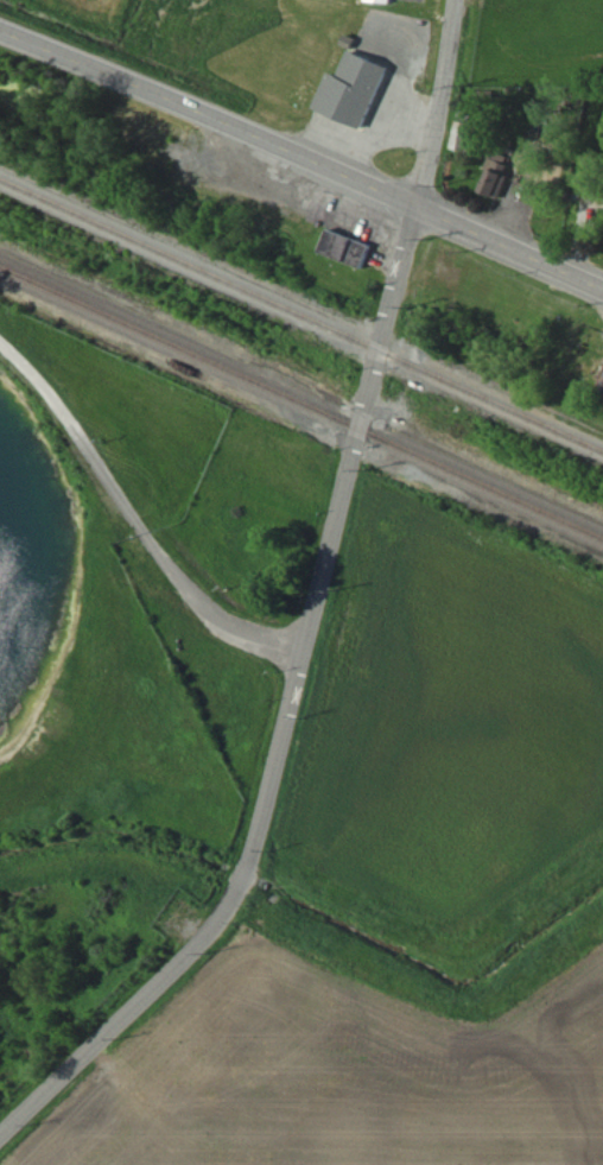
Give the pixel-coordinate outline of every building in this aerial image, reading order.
[(371,131),(398,69),(357,51),(346,78),(337,74),(321,109),(371,131)] [(515,164),(497,159),(487,194),(504,199),(515,164)] [(379,247),(338,231),(329,255),(370,271),(379,247)]
